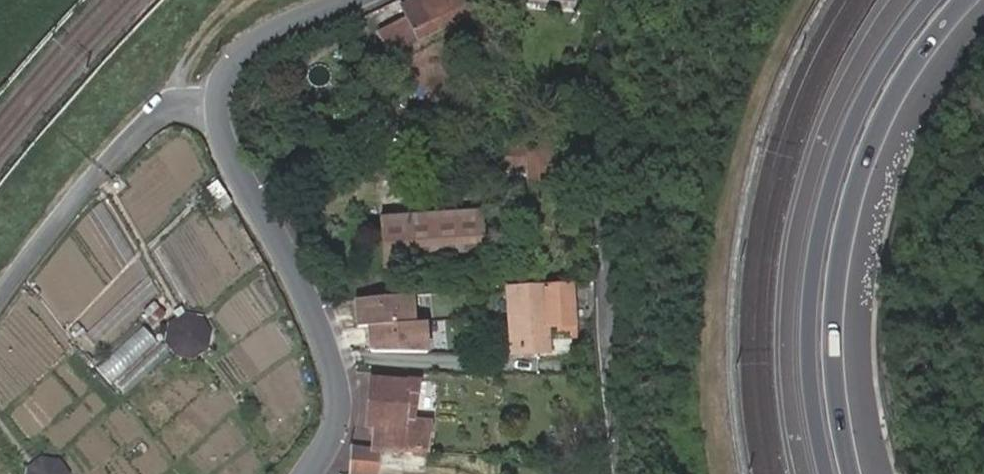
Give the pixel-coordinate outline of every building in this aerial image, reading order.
[(408,7),(414,17),(387,31),(399,54),(479,11),(474,0),(421,0),(408,7)] [(492,143),(492,164),(526,164),(526,183),(545,183),(546,144),(492,143)] [(382,222),(385,270),(483,264),(480,215),(383,222),(382,222)] [(572,287),(511,291),(514,354),(545,352),(543,327),(575,325),(572,287)] [(411,290),(355,294),(356,321),(367,321),(369,346),(378,350),(425,351),(423,318),(412,318),(411,290)] [(202,316),(184,312),(179,314),(169,321),(164,342),(176,356),(194,359),(208,349),(212,330),(202,316)] [(378,452),(425,454),(427,426),(412,425),(403,425),(405,396),(414,396),(415,381),(406,380),(405,384),(369,382),(365,429),(372,430),(371,451),(378,452)] [(403,425),(412,425),(414,396),(405,396),(403,425)] [(351,450),(349,473),(376,473),(378,452),(371,451),(351,450)] [(42,456),(32,462),(27,465),(25,473),(70,473),(61,460),(42,456)] [(595,463),(587,463),(586,473),(595,473),(595,463)]
